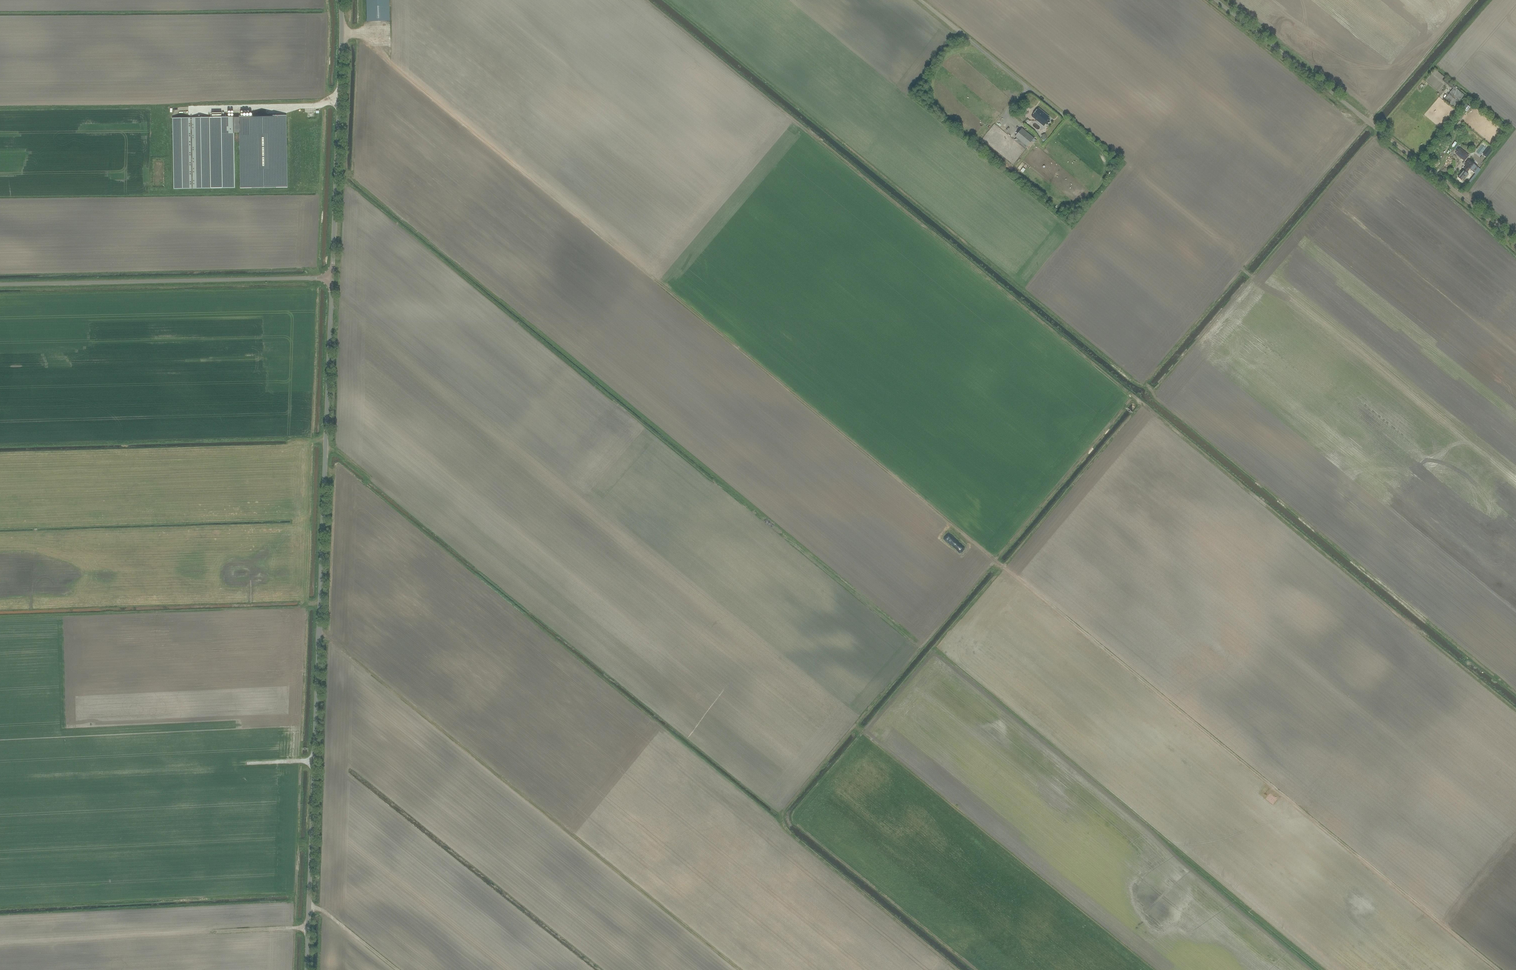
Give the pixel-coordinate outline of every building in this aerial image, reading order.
[(390,21),(389,0),(366,0),(367,22),(390,21)] [(1454,107),(1464,95),(1455,88),(1445,100),(1454,107)] [(1047,125),(1050,121),(1049,120),(1050,119),(1049,118),(1049,117),(1039,108),(1032,116),(1044,126),(1046,124),(1047,125)] [(235,187),(234,117),(232,117),(232,116),(231,116),(231,117),(173,118),(174,189),(235,187)] [(240,117),(234,117),(234,133),(240,133),(241,187),(287,186),(286,116),(240,117)] [(1022,128),(1016,136),(1028,146),(1034,138),(1027,132),(1023,129),(1022,128)] [(1484,153),(1489,157),(1495,149),(1490,145),(1484,153)] [(1464,161),(1468,156),(1460,149),(1456,154),(1464,161)] [(1474,172),(1477,167),(1469,160),(1465,165),(1466,166),(1458,177),(1462,180),(1465,175),(1466,177),(1468,174),(1467,172),(1470,169),(1474,172)]
